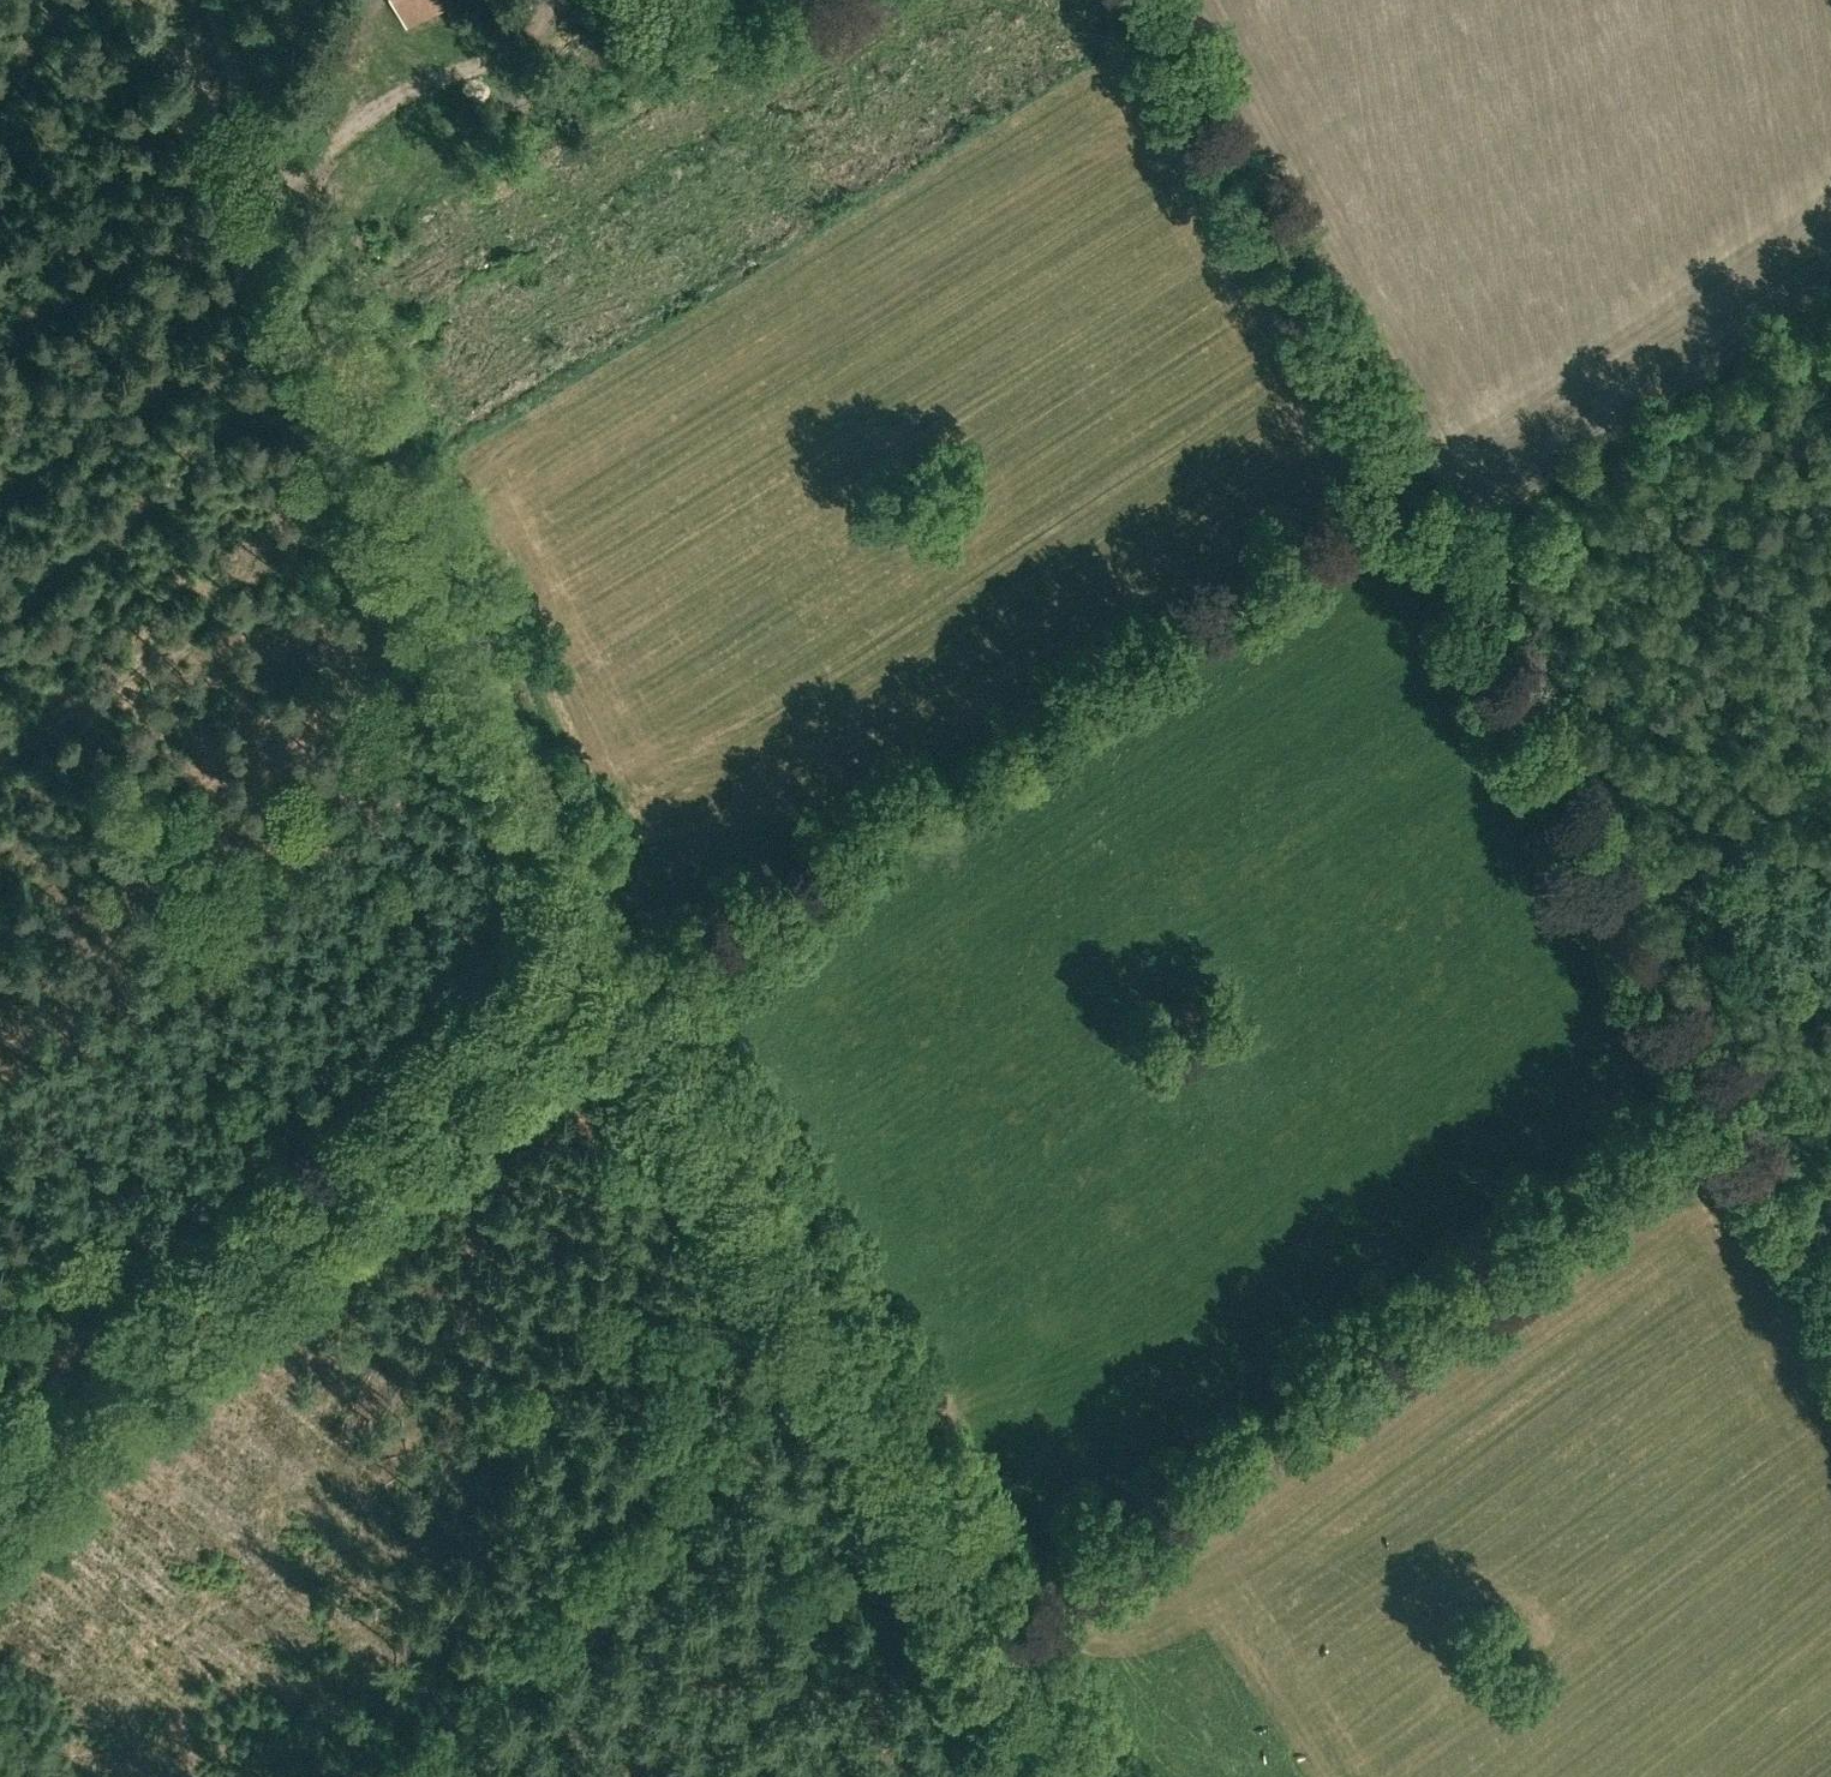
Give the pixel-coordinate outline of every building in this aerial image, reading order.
[(407,28),(462,0),(393,0),(407,28)]
